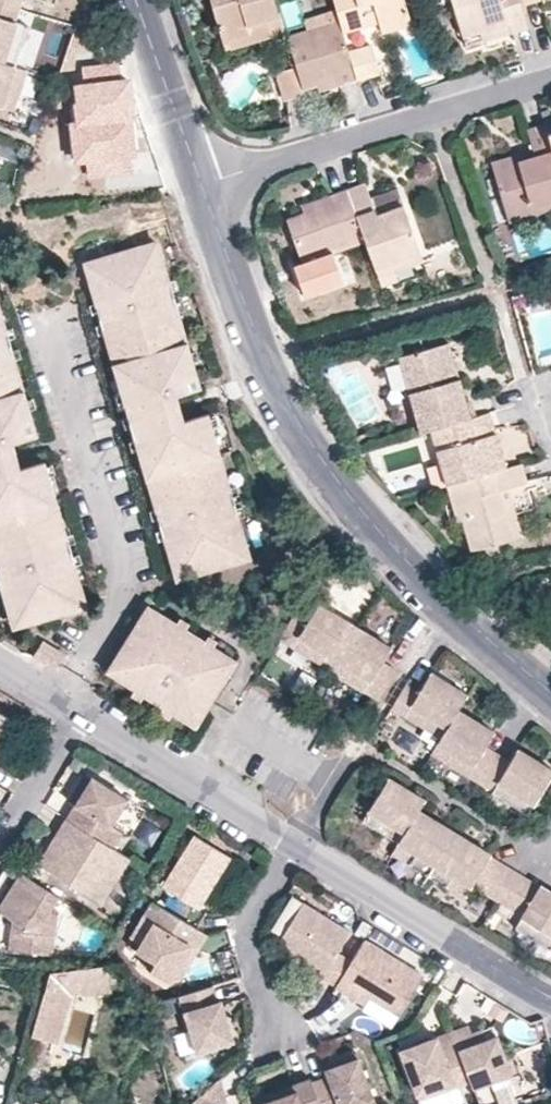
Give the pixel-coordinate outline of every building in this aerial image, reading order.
[(1,106),(8,87),(19,92),(26,71),(15,67),(22,44),(11,41),(16,24),(15,23),(20,8),(22,0),(0,0),(0,106),(1,106)] [(275,0),(209,0),(220,33),(280,15),(275,0)] [(335,5),(343,32),(368,25),(364,15),(378,12),(384,31),(412,22),(405,0),(333,0),(335,5)] [(461,36),(505,22),(508,32),(526,27),(519,5),(518,0),(450,0),(461,36)] [(308,27),(285,34),(295,65),(301,88),(316,84),(314,77),(334,71),(338,83),(356,77),(349,51),(343,32),(335,5),(304,14),(308,27)] [(27,28),(16,24),(11,41),(22,44),(27,28)] [(373,44),(349,51),(356,77),(380,69),(373,44)] [(118,63),(82,67),(84,84),(72,85),(76,123),(69,123),(73,166),(86,164),(88,178),(134,173),(132,160),(138,159),(130,80),(120,81),(118,63)] [(295,65),(273,71),(281,99),(303,93),(301,88),(295,65)] [(8,87),(1,106),(13,110),(19,92),(8,87)] [(550,200),(550,150),(546,134),(543,125),(526,130),(534,154),(516,161),(514,155),(490,163),(504,207),(526,201),(528,207),(550,200)] [(346,189),(301,204),(303,212),(287,218),(301,262),(364,242),(351,204),(346,189)] [(370,198),(351,204),(364,242),(372,266),(419,251),(404,206),(375,215),(370,198)] [(148,259),(165,254),(163,248),(146,253),(148,259)] [(89,276),(128,412),(183,396),(204,391),(165,254),(148,259),(146,253),(104,265),(107,270),(89,276)] [(88,270),(89,276),(107,270),(104,265),(88,270)] [(17,444),(41,438),(2,301),(0,301),(0,449),(17,444)] [(449,343),(438,346),(449,380),(459,377),(449,343)] [(397,357),(420,431),(430,429),(471,417),(459,377),(449,380),(438,346),(397,357)] [(136,439),(190,424),(183,396),(128,412),(136,439)] [(506,467),(490,412),(471,417),(430,429),(440,464),(446,484),(506,467)] [(235,502),(211,418),(190,424),(136,439),(169,553),(176,578),(194,573),(196,580),(237,567),(235,561),(251,556),(235,502)] [(526,452),(520,426),(499,430),(504,457),(526,452)] [(25,472),(17,444),(0,449),(0,479),(25,472)] [(521,462),(506,467),(446,484),(457,521),(462,519),(470,549),(513,537),(500,490),(527,482),(521,462)] [(429,467),(435,487),(446,484),(440,464),(429,467)] [(39,624),(74,614),(72,607),(87,602),(81,581),(48,465),(25,472),(0,479),(0,580),(13,624),(30,620),(32,626),(39,624)] [(253,563),(251,556),(235,561),(237,567),(253,563)] [(194,573),(176,578),(178,585),(196,580),(194,573)] [(72,607),(74,614),(89,610),(87,602),(72,607)] [(310,619),(298,611),(280,640),(312,659),(319,648),(334,657),(352,668),(345,680),(378,700),(395,671),(382,663),(390,648),(355,626),(354,625),(319,604),(310,619)] [(139,622),(116,658),(126,664),(117,680),(190,725),(199,710),(205,714),(229,677),(222,673),(230,659),(155,611),(146,625),(139,622)] [(14,631),(32,626),(30,620),(13,624),(14,631)] [(447,727),(457,710),(466,695),(431,674),(423,689),(409,680),(392,709),(422,727),(429,716),(447,727)] [(440,738),(437,743),(455,754),(450,763),(480,782),(498,753),(485,745),(493,732),(457,710),(447,727),(440,738)] [(429,716),(422,727),(440,738),(447,727),(429,716)] [(498,753),(480,782),(493,789),(491,792),(509,803),(516,792),(534,803),(550,775),(550,769),(518,749),(511,761),(498,753)] [(63,817),(109,845),(118,830),(107,823),(124,796),(83,770),(71,789),(78,793),(63,817)] [(418,810),(424,801),(388,779),(361,822),(379,833),(386,821),(404,832),(418,810)] [(516,792),(509,803),(527,814),(534,803),(516,792)] [(454,833),(418,810),(404,832),(397,844),(414,854),(408,863),(428,875),(454,833)] [(43,866),(107,905),(135,861),(109,845),(63,817),(45,846),(53,851),(43,866)] [(386,821),(379,833),(397,844),(404,832),(386,821)] [(490,855),(454,833),(428,875),(446,887),(452,877),(470,888),(471,886),(484,893),(503,863),(490,855)] [(185,839),(153,893),(191,914),(222,862),(185,839)] [(515,871),(503,863),(484,893),(497,901),(515,871)] [(6,947),(50,952),(55,912),(48,908),(56,894),(17,870),(0,897),(0,910),(10,917),(6,947)] [(528,878),(515,871),(497,901),(509,909),(528,878)] [(528,878),(509,909),(520,916),(512,928),(532,941),(539,930),(550,938),(550,891),(541,885),(541,886),(528,878)] [(146,969),(167,980),(186,946),(193,949),(202,933),(147,900),(126,937),(137,943),(133,951),(150,962),(146,969)] [(282,963),(332,994),(348,969),(333,960),(346,937),(297,907),(275,942),(282,963)] [(550,946),(550,938),(539,930),(532,941),(549,950),(550,946)] [(332,994),(330,997),(360,1016),(366,1008),(395,1026),(419,987),(359,950),(348,969),(332,994)] [(107,964),(110,986),(117,986),(115,963),(107,964)] [(50,971),(32,1036),(58,1042),(72,995),(111,991),(110,986),(107,964),(90,966),(50,971)] [(175,998),(194,1056),(232,1044),(220,1005),(216,1006),(210,987),(175,998)] [(471,1027),(452,1034),(470,1084),(473,1090),(513,1075),(499,1037),(478,1045),(471,1027)] [(404,1059),(420,1103),(470,1084),(452,1034),(419,1046),(422,1053),(404,1059)] [(311,1084),(318,1103),(371,1103),(374,1103),(357,1058),(344,1063),(343,1058),(323,1065),(328,1077),(311,1084)] [(218,1080),(191,1103),(225,1103),(218,1080)] [(311,1084),(310,1082),(292,1089),(295,1095),(272,1103),(318,1103),(311,1084)]
